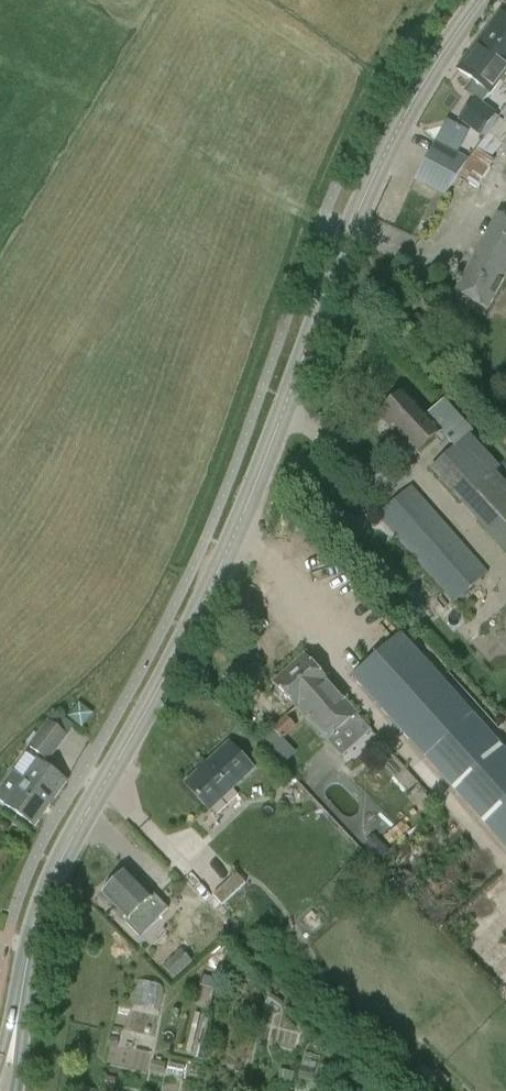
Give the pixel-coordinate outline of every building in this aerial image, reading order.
[(486,32),(502,44),(495,53),(505,62),(505,15),(505,16),(501,13),(486,32)] [(486,32),(457,71),(470,81),(461,94),(471,101),(458,121),(479,136),(494,116),(480,105),(489,95),(505,71),(505,62),(495,53),(502,44),(486,32)] [(414,180),(440,195),(443,189),(464,158),(436,142),(414,180)] [(505,281),(505,218),(499,213),(454,293),(490,312),(505,281)] [(429,415),(405,390),(378,416),(416,457),(441,434),(453,448),(428,471),(505,556),(505,494),(505,493),(505,488),(493,474),(498,469),(469,437),(471,435),(442,403),(429,415)] [(411,486),(379,516),(453,604),(487,572),(411,486)] [(350,677),(505,850),(505,751),(400,633),(350,677)] [(273,683),(328,741),(357,714),(303,656),(273,683)] [(284,716),(273,727),(283,738),(294,728),(284,716)] [(68,734),(50,720),(30,748),(48,762),(68,734)] [(229,743),(186,785),(210,810),(254,769),(229,743)] [(5,805),(33,826),(66,781),(37,761),(24,778),(14,770),(0,789),(0,801),(5,805)] [(165,913),(153,900),(127,872),(103,893),(130,922),(141,911),(153,924),(165,913)] [(214,896),(223,905),(246,883),(237,874),(214,896)] [(185,947),(180,942),(186,937),(171,920),(158,932),(173,949),(159,961),(175,978),(192,962),(181,950),(185,947)] [(160,1007),(165,983),(139,978),(134,1002),(160,1007)] [(444,1086),(433,1074),(420,1086),(425,1090),(438,1090),(444,1086)]
